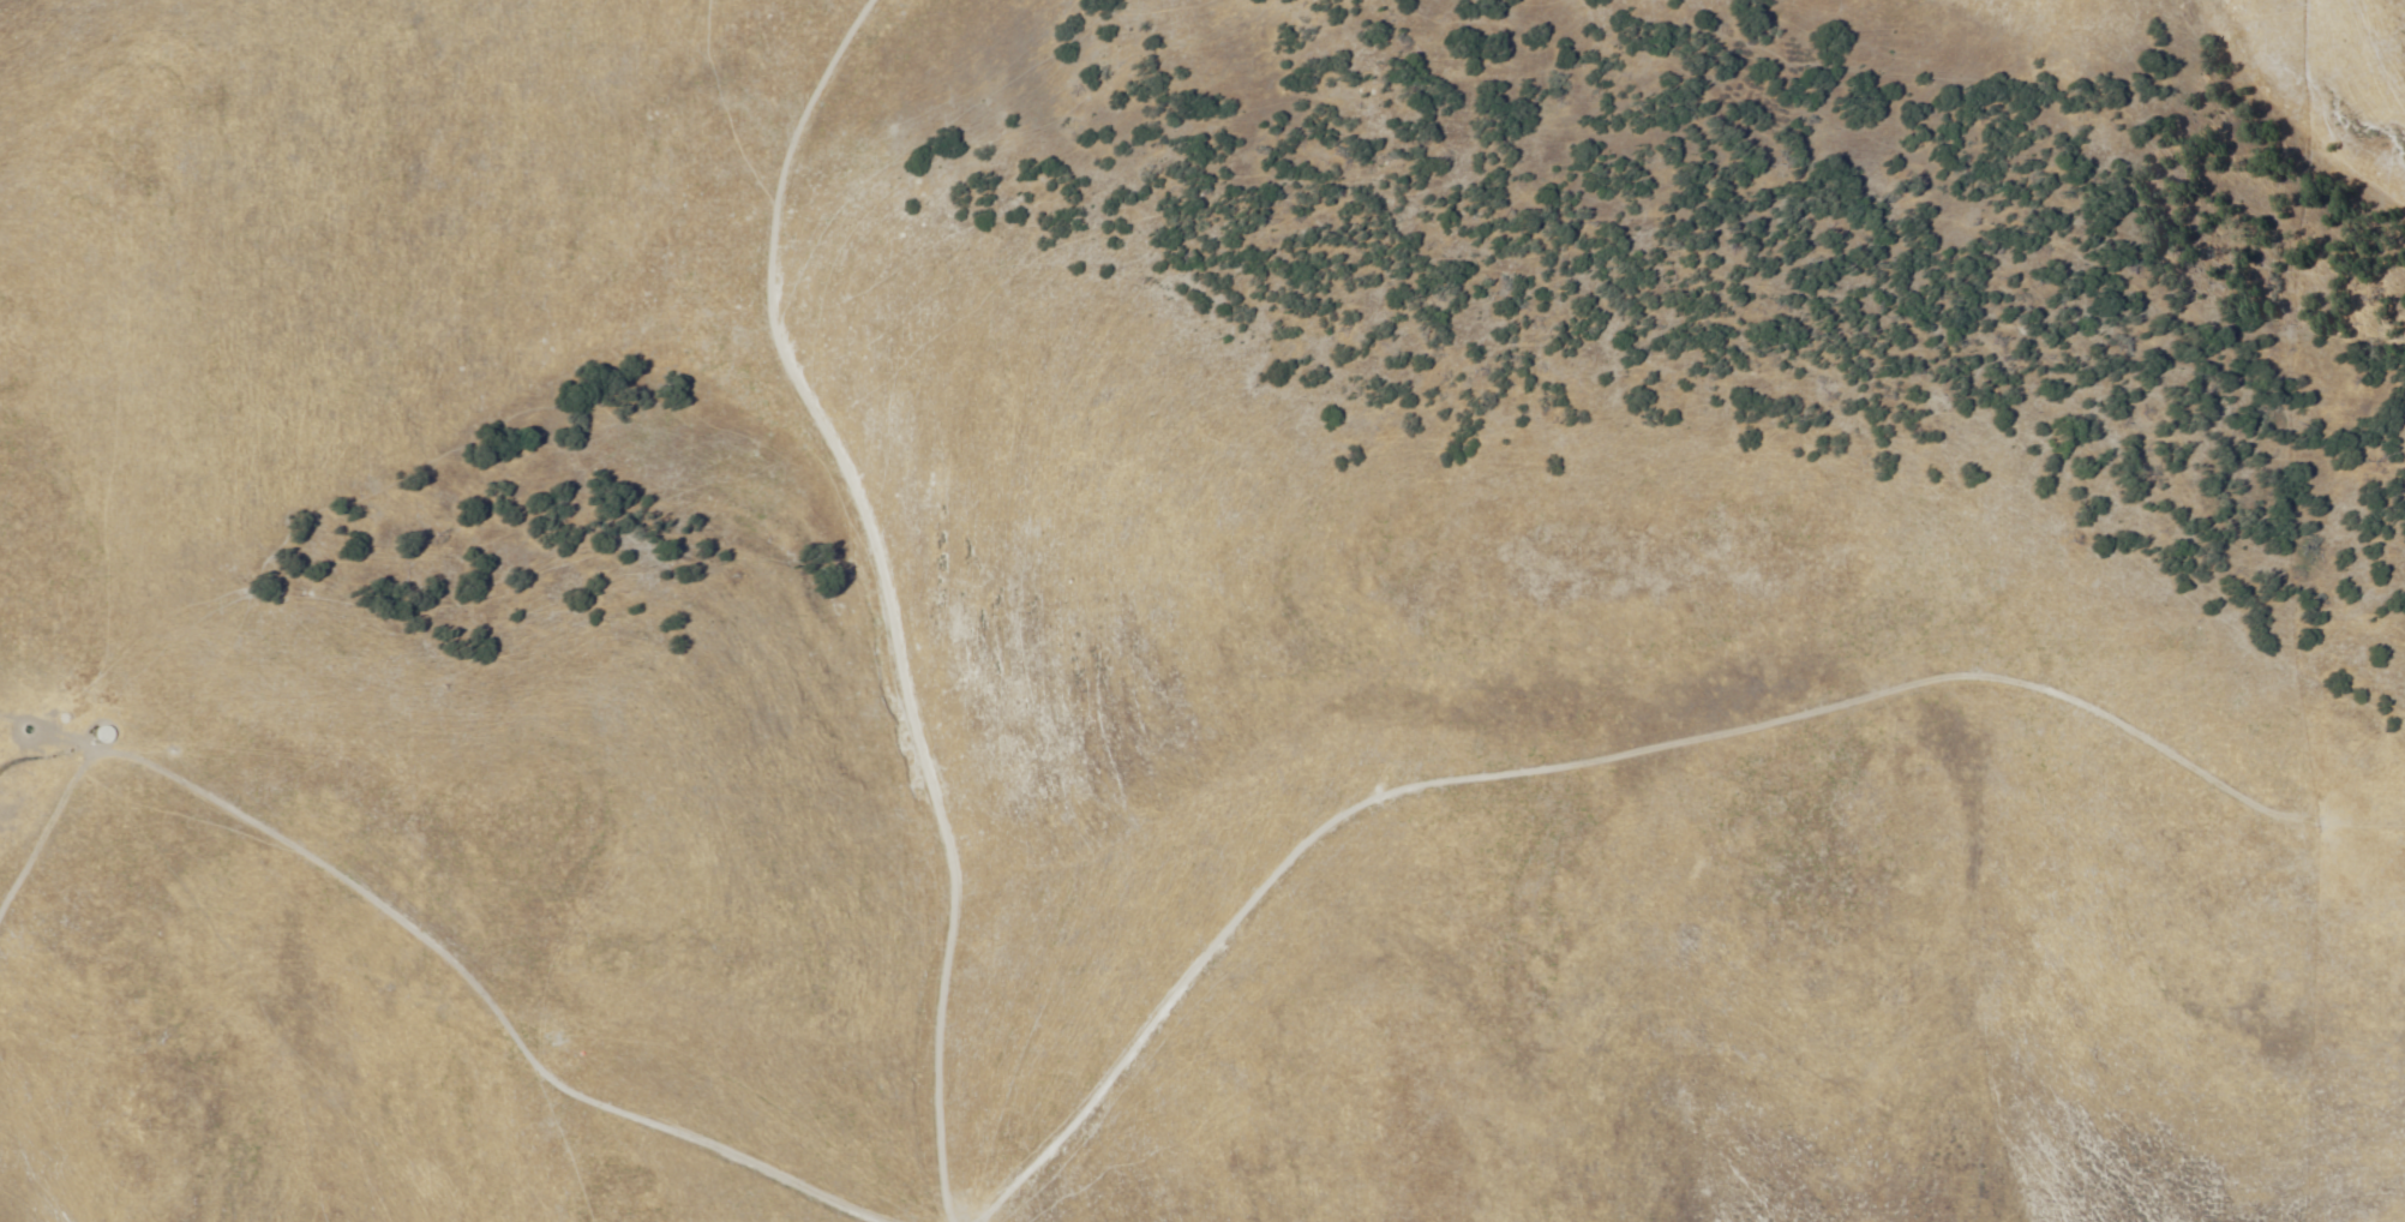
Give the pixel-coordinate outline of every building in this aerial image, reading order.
[(101,744),(103,744),(106,743),(109,742),(110,739),(112,737),(112,733),(110,731),(108,729),(106,727),(103,726),(100,726),(97,727),(95,730),(94,732),(94,736),(94,739),(95,742),(97,743),(101,744)]
